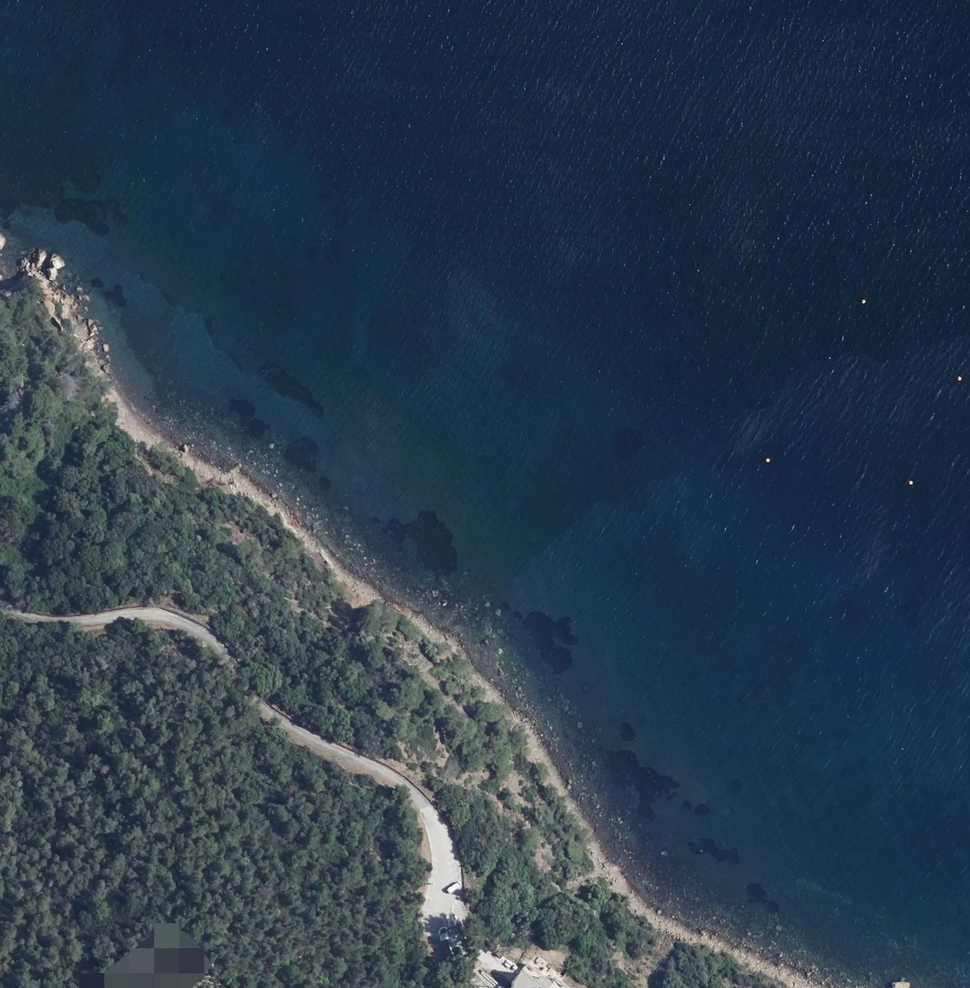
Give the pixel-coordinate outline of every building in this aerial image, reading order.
[(523,955),(517,964),(515,964),(507,975),(507,978),(504,982),(512,987),(575,987),(550,969),(547,973),(523,955)]
